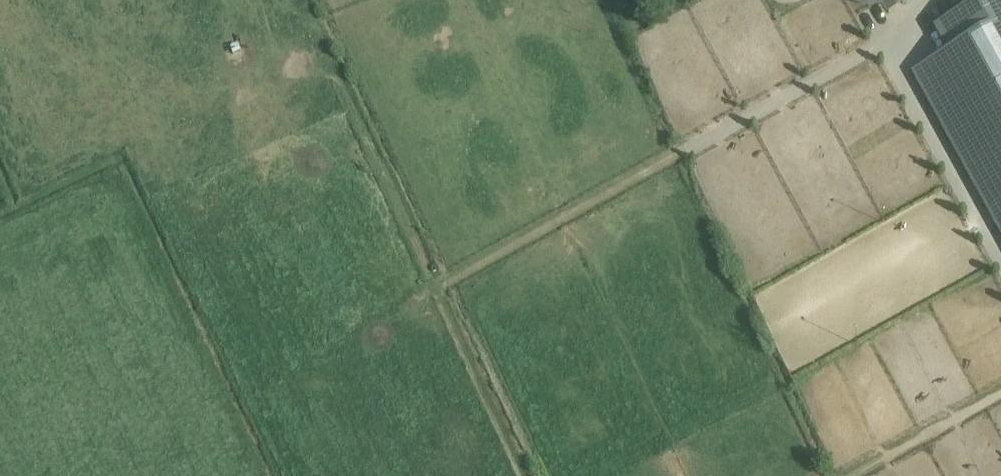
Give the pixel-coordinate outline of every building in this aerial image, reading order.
[(917,70),(990,203),(986,205),(997,224),(1000,222),(1000,223),(1000,0),(987,0),(935,28),(949,53),(917,70)]
